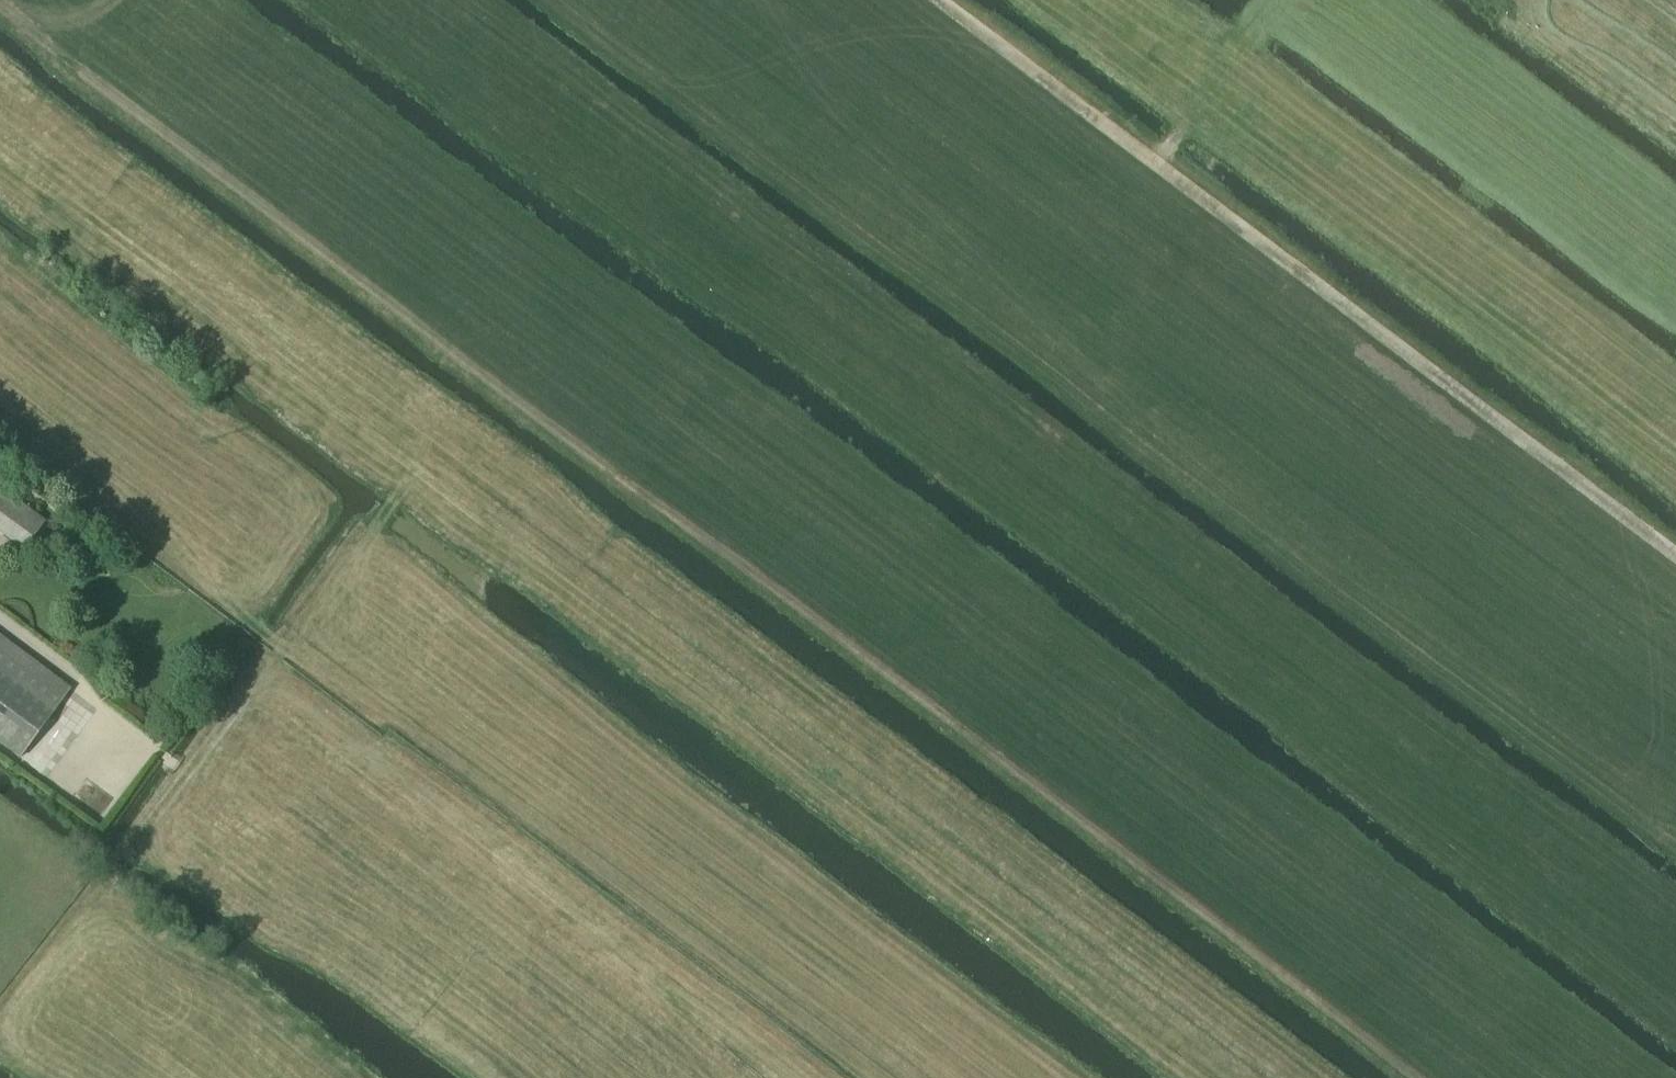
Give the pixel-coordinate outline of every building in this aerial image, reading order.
[(45,522),(0,489),(0,533),(24,551),(45,522)] [(20,758),(69,690),(0,638),(0,743),(20,758)]
